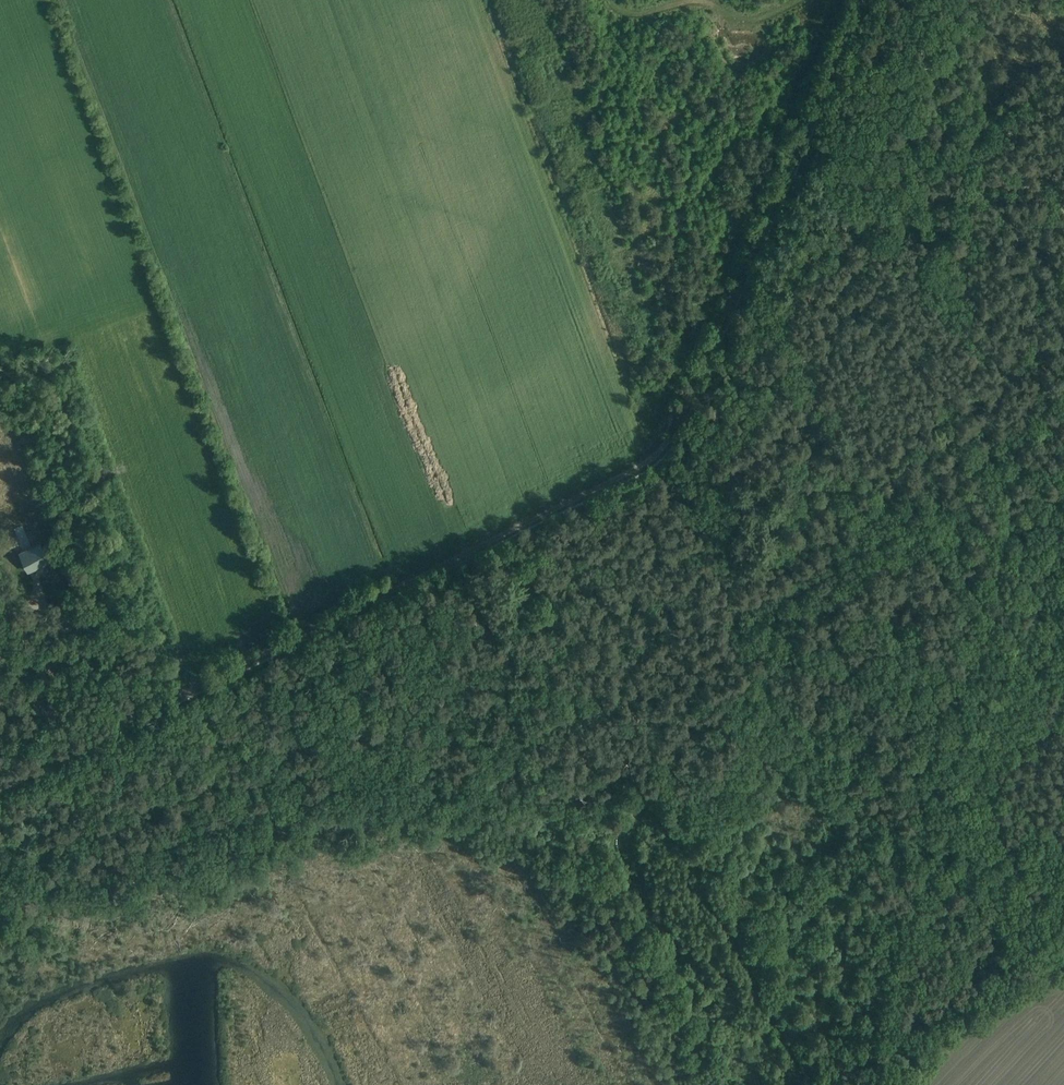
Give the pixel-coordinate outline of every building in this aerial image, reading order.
[(0,520),(0,528),(4,536),(11,532),(5,518),(0,520)] [(40,543),(20,552),(28,570),(29,569),(43,563),(48,561),(40,543)]
